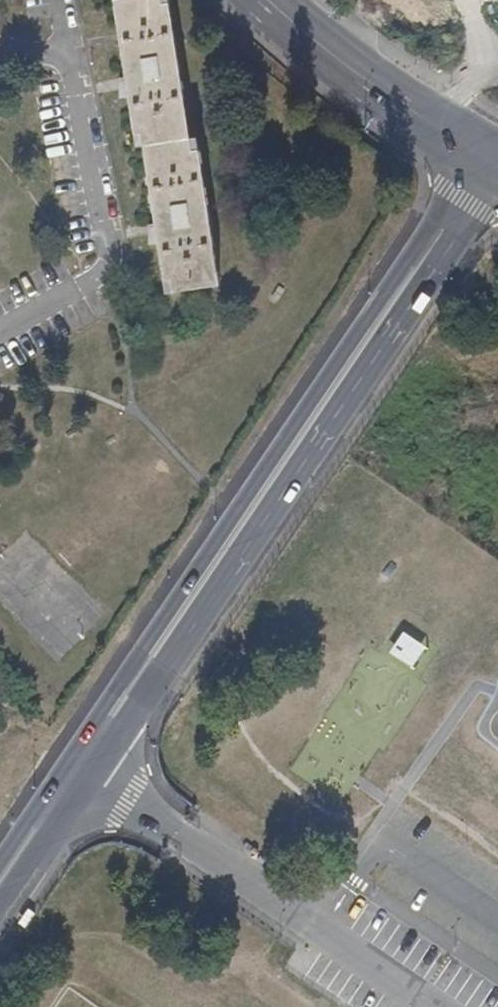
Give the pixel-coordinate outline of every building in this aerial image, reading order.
[(171,0),(116,0),(137,136),(143,135),(165,282),(171,281),(173,293),(221,286),(201,152),(194,152),(171,0)] [(429,650),(404,633),(389,654),(414,671),(429,650)]
